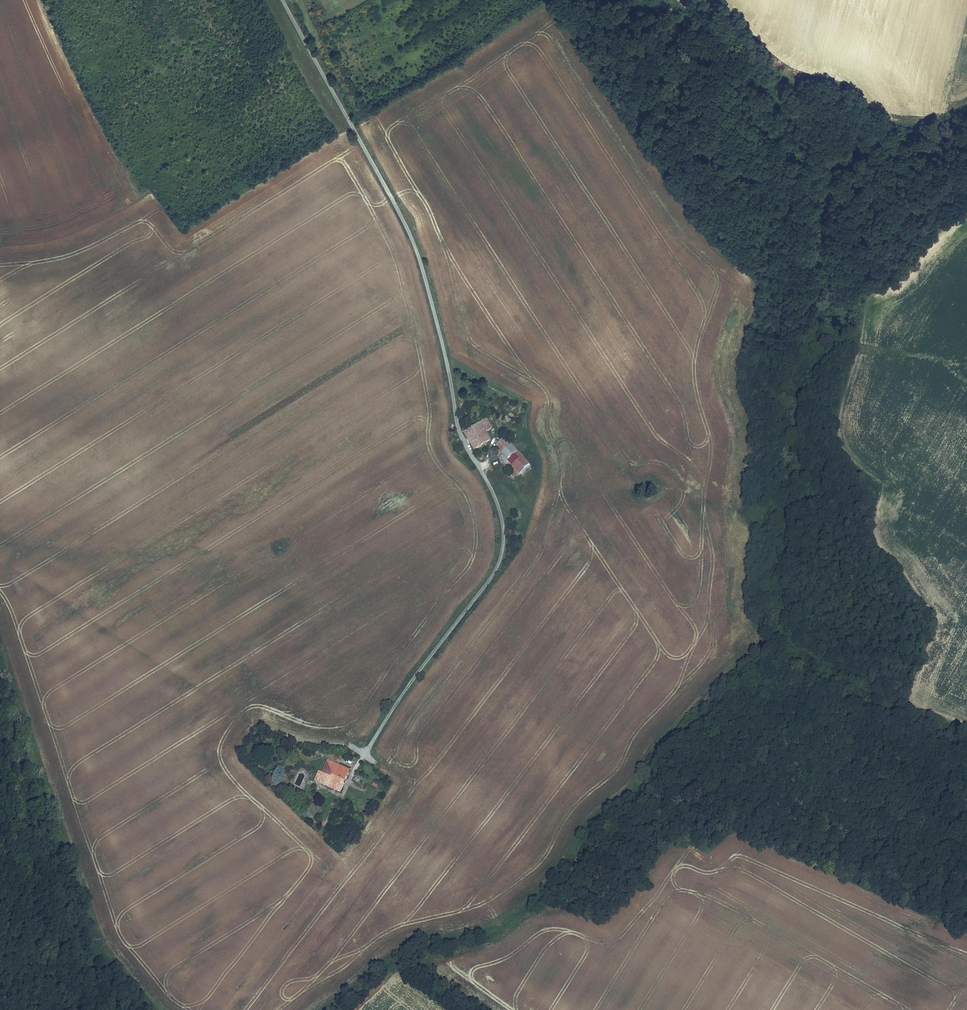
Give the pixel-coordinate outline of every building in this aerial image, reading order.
[(491,438),(489,436),(485,430),(491,426),(484,417),(463,432),(474,451),(487,443),(490,446),(494,443),(503,452),(509,446),(498,433),(495,435),(491,438)] [(505,463),(508,460),(515,453),(509,446),(503,452),(499,456),(505,463)] [(515,453),(508,460),(511,464),(520,474),(529,466),(517,452),(515,453)] [(505,469),(514,479),(520,474),(511,464),(505,469)] [(334,760),(328,757),(323,769),(319,767),(314,776),(340,788),(347,773),(331,766),(334,760)] [(349,767),(334,760),(331,766),(347,773),(349,767)] [(299,773),(295,784),(300,786),(305,775),(299,773)]
